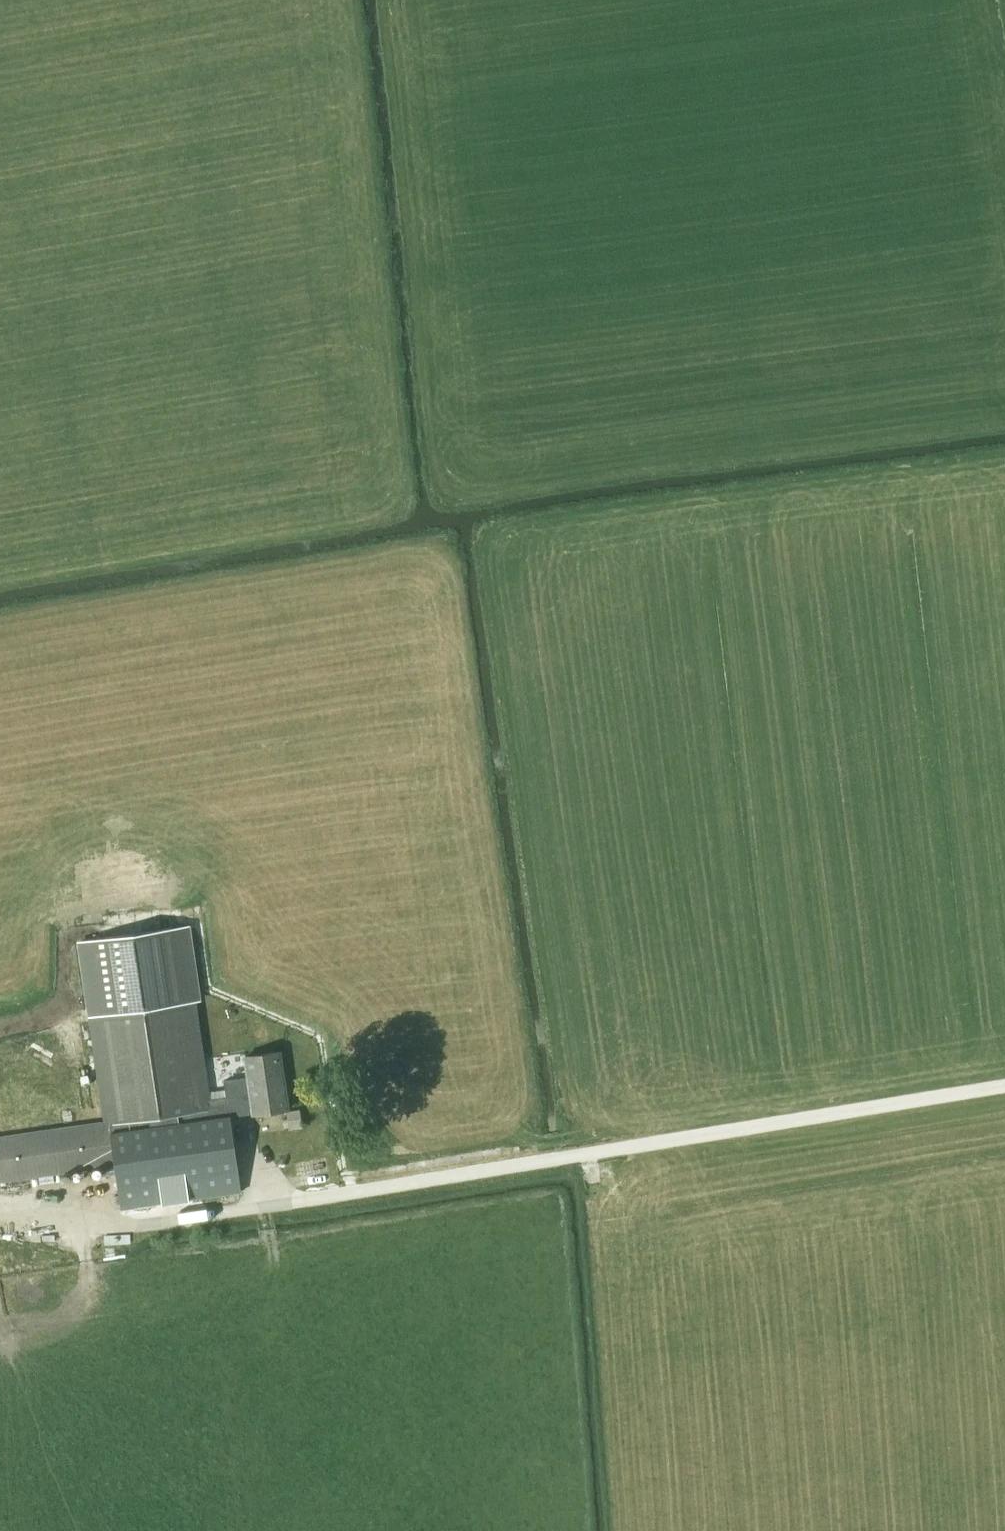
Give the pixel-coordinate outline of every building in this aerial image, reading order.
[(197,998),(202,997),(191,923),(76,940),(87,1014),(95,1013),(110,1121),(0,1137),(0,1179),(117,1162),(123,1208),(241,1190),(230,1114),(254,1110),(255,1113),(288,1108),(280,1050),(247,1055),(250,1076),(224,1080),(226,1095),(211,1097),(197,998)] [(287,1111),(289,1129),(302,1127),(300,1109),(287,1111)]
